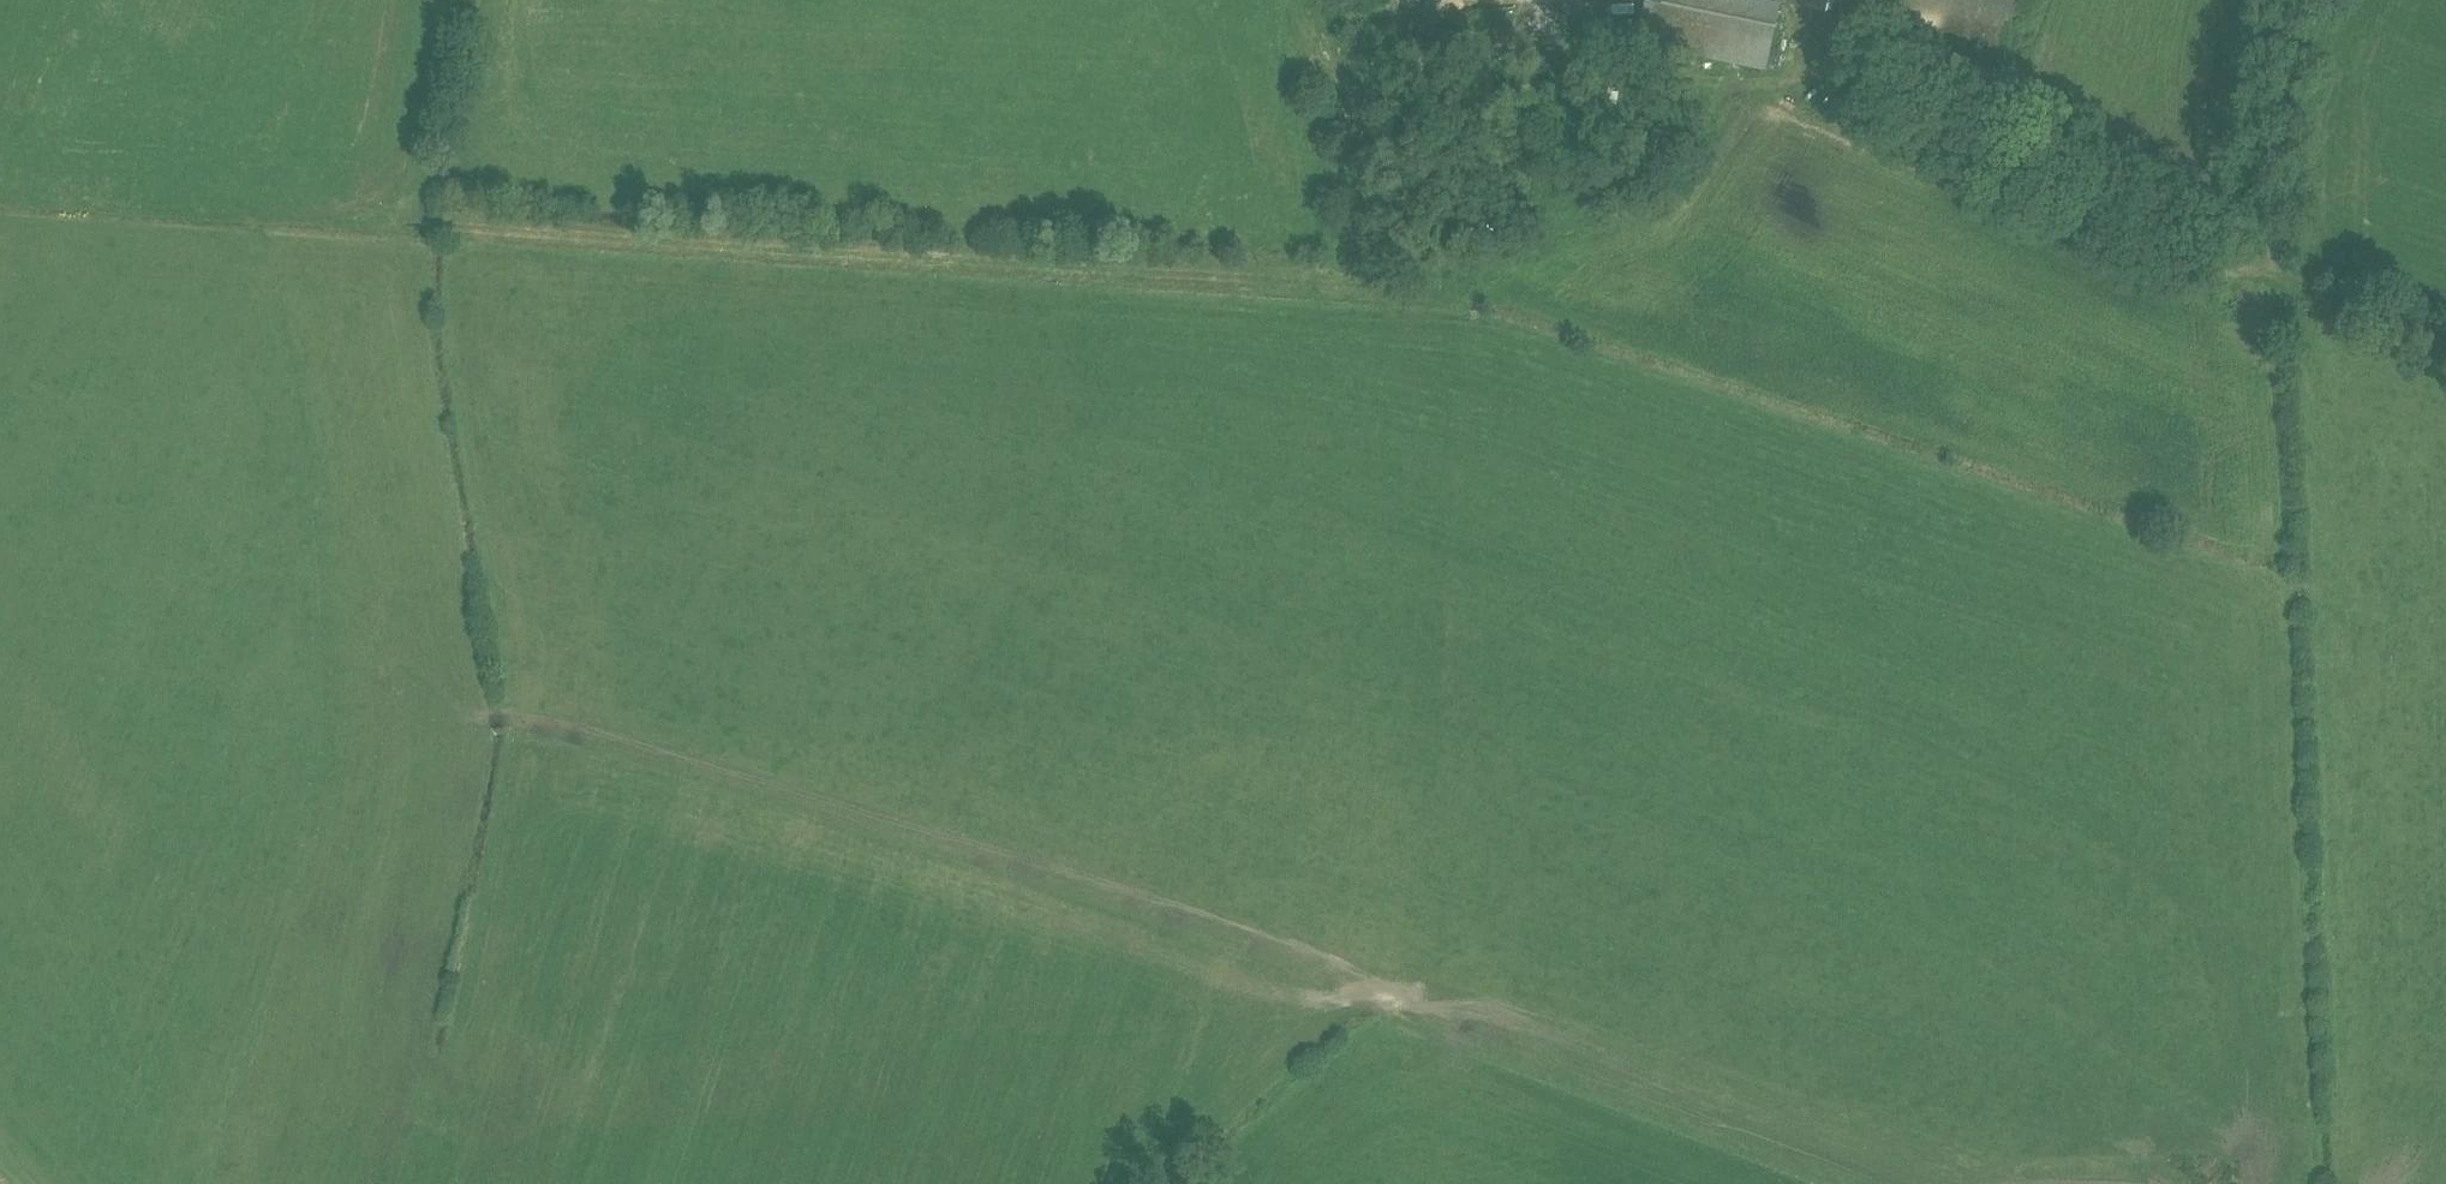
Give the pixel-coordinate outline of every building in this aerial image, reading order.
[(1778,4),(1758,0),(1635,0),(1646,2),(1638,43),(1765,69),(1778,4)] [(1853,20),(1859,0),(1778,0),(1853,20)] [(2018,0),(1897,0),(1893,16),(2005,46),(2018,0)]
